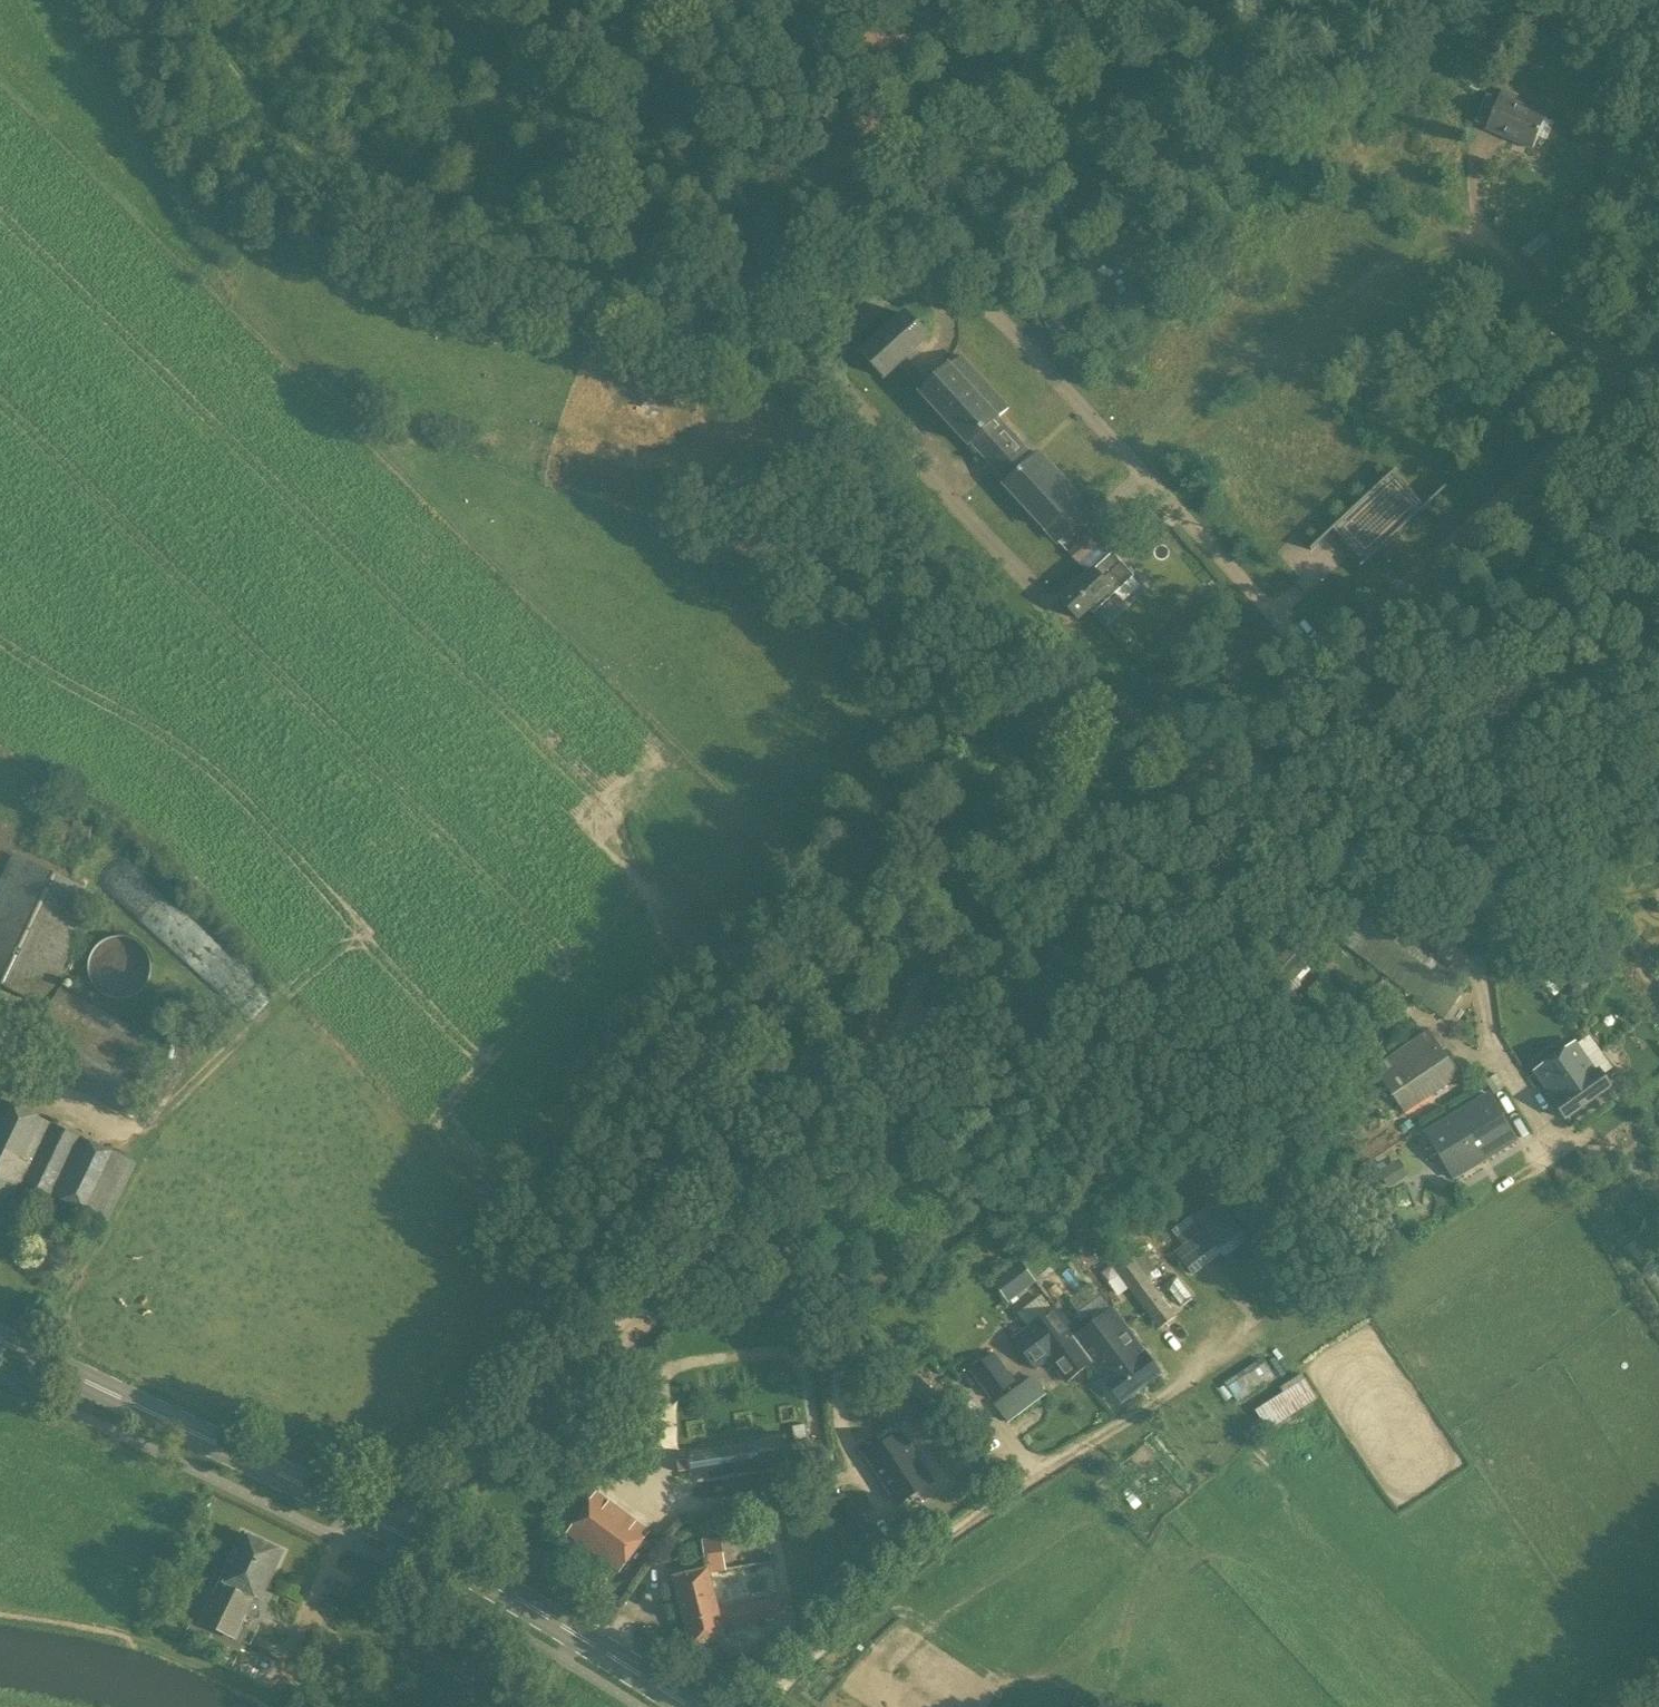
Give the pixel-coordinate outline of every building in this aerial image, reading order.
[(1524,27),(1532,31),(1541,17),(1534,12),(1524,27)] [(1541,19),(1562,26),(1564,20),(1543,13),(1541,19)] [(1577,32),(1579,26),(1565,22),(1563,28),(1577,32)] [(1472,86),(1479,90),(1488,76),(1481,72),(1472,86)] [(1532,149),(1545,116),(1514,103),(1516,97),(1501,90),(1485,129),(1532,149)] [(972,443),(1007,482),(1005,484),(1058,542),(1084,518),(1073,506),(1081,498),(1039,452),(1032,458),(998,420),(1009,410),(961,356),(936,379),(912,353),(928,338),(906,314),(861,355),(884,379),(900,365),(923,390),(920,392),(969,446),(972,443)] [(1397,536),(1398,537),(1399,536),(1398,535),(1446,490),(1445,489),(1425,507),(1394,475),(1396,473),(1395,472),(1309,552),(1310,554),(1330,535),(1360,568),(1359,569),(1360,570),(1379,553),(1380,554),(1381,553),(1380,552),(1397,536)] [(1134,576),(1113,552),(1109,556),(1099,545),(1100,544),(1089,533),(1067,553),(1088,575),(1060,601),(1077,620),(1089,609),(1093,613),(1134,576)] [(70,833),(89,838),(92,826),(73,821),(70,833)] [(0,881),(0,985),(46,1008),(100,895),(13,854),(0,881)] [(1332,938),(1379,969),(1444,1018),(1465,989),(1342,900),(1321,930),(1332,938)] [(97,948),(90,958),(88,969),(91,980),(95,988),(109,998),(125,999),(136,995),(141,991),(148,981),(150,965),(147,954),(135,942),(124,938),(110,939),(97,948)] [(1278,997),(1307,965),(1296,955),(1266,987),(1278,997)] [(1316,1000),(1325,990),(1317,983),(1308,992),(1316,1000)] [(163,1047),(99,1011),(90,1006),(60,990),(27,1055),(126,1111),(163,1047)] [(1404,1115),(1461,1078),(1436,1043),(1428,1032),(1422,1037),(1420,1035),(1373,1068),(1404,1115)] [(1376,1039),(1363,1048),(1374,1064),(1387,1055),(1376,1039)] [(1575,1043),(1534,1071),(1556,1101),(1553,1103),(1565,1119),(1611,1087),(1600,1070),(1596,1072),(1575,1043)] [(1505,1088),(1496,1074),(1485,1080),(1493,1094),(1505,1088)] [(1426,1133),(1454,1179),(1516,1141),(1488,1095),(1426,1133)] [(2,1219),(20,1180),(108,1222),(135,1163),(0,1100),(0,1218),(2,1219)] [(1409,1120),(1399,1126),(1404,1132),(1413,1126),(1409,1120)] [(1217,1199),(1194,1215),(1195,1216),(1175,1232),(1184,1244),(1174,1252),(1193,1276),(1204,1269),(1202,1267),(1221,1252),(1223,1255),(1247,1239),(1217,1199)] [(1159,1330),(1177,1317),(1128,1251),(1110,1264),(1159,1330)] [(1014,1262),(992,1280),(998,1288),(1021,1269),(1014,1262)] [(1008,1303),(1034,1279),(1023,1268),(998,1292),(1008,1303)] [(1092,1283),(1077,1289),(1089,1317),(1104,1310),(1092,1283)] [(1075,1337),(1053,1309),(1051,1310),(1027,1328),(1026,1329),(1025,1328),(1011,1339),(1034,1370),(1048,1359),(1065,1382),(1090,1364),(1091,1365),(1092,1364),(1074,1340),(1077,1338),(1076,1336),(1075,1337)] [(1074,1340),(1092,1364),(1091,1365),(1105,1383),(1104,1383),(1120,1403),(1159,1374),(1144,1353),(1144,1354),(1111,1310),(1076,1336),(1077,1338),(1074,1340)] [(1014,1382),(993,1354),(968,1373),(989,1401),(1014,1382)] [(1262,1359),(1225,1384),(1238,1403),(1275,1379),(1262,1359)] [(1255,1411),(1268,1432),(1317,1399),(1302,1374),(1279,1389),(1283,1394),(1255,1411)] [(995,1405),(1008,1422),(1045,1395),(1032,1377),(995,1405)] [(921,1381),(909,1391),(940,1427),(952,1417),(921,1381)] [(694,1482),(792,1466),(787,1433),(688,1449),(694,1482)] [(868,1466),(904,1511),(935,1485),(899,1441),(868,1466)] [(598,1492),(569,1533),(621,1571),(641,1540),(650,1530),(598,1492)] [(201,1624),(235,1639),(254,1599),(261,1602),(283,1553),(243,1534),(221,1583),(220,1582),(201,1624)] [(707,1570),(708,1571),(726,1568),(721,1536),(702,1539),(707,1570)] [(707,1570),(706,1570),(674,1578),(691,1646),(724,1638),(723,1632),(756,1623),(752,1605),(718,1614),(708,1571),(707,1570)]
